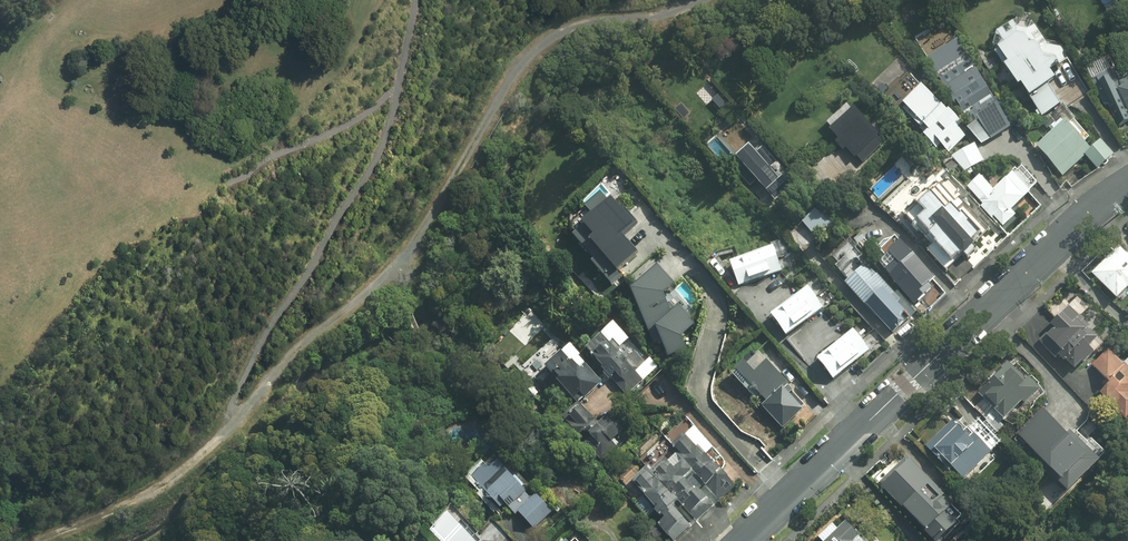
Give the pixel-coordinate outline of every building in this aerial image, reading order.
[(1023,29),(997,48),(1007,64),(1004,65),(1018,87),(1021,86),(1041,118),(1062,105),(1051,87),(1058,82),(1046,63),(1049,62),(1035,40),(1032,42),(1023,29)] [(968,128),(980,147),(1012,127),(958,41),(929,59),(971,126),(968,128)] [(1097,83),(1117,126),(1127,121),(1127,79),(1114,86),(1110,77),(1097,83)] [(922,84),(904,105),(928,133),(923,137),(935,151),(941,145),(948,154),(966,137),(958,129),(962,126),(948,111),(947,112),(922,84)] [(878,138),(880,136),(854,110),(831,132),(839,141),(835,144),(843,152),(847,149),(855,158),(858,156),(865,162),(884,144),(878,138)] [(1047,130),(1051,134),(1037,147),(1063,175),(1084,155),(1097,168),(1114,152),(1100,137),(1091,145),(1063,115),(1047,130)] [(973,144),(954,157),(964,172),(983,159),(973,144)] [(771,166),(749,145),(729,166),(770,206),(793,183),(773,164),(771,166)] [(980,176),(967,189),(981,205),(980,206),(1000,229),(1016,214),(1012,209),(1034,189),(1016,170),(994,191),(980,176)] [(915,225),(917,223),(930,235),(928,237),(935,244),(928,250),(945,269),(962,253),(965,256),(976,246),(973,242),(980,236),(952,206),(947,211),(930,193),(917,206),(907,217),(915,225)] [(615,199),(609,204),(602,196),(590,207),(595,213),(570,235),(614,282),(624,273),(621,269),(641,251),(626,235),(638,224),(615,199)] [(894,262),(884,271),(917,305),(922,301),(928,308),(946,292),(896,237),(879,252),(885,258),(888,255),(894,262)] [(1113,292),(1127,279),(1127,247),(1122,241),(1091,268),(1113,292)] [(850,281),(846,285),(894,334),(907,322),(902,316),(906,312),(895,301),(899,297),(874,272),(848,244),(834,258),(840,264),(836,267),(850,281)] [(774,247),(731,261),(739,287),(783,272),(774,247)] [(679,285),(661,264),(634,287),(656,340),(664,336),(672,355),(689,348),(685,337),(698,324),(680,305),(673,312),(666,296),(679,285)] [(826,309),(808,287),(773,314),(790,337),(826,309)] [(1101,338),(1070,308),(1041,338),(1055,352),(1058,349),(1075,365),(1101,338)] [(649,356),(646,360),(630,343),(631,342),(616,325),(604,336),(606,337),(589,352),(628,395),(644,381),(659,367),(649,356)] [(872,352),(854,330),(816,360),(834,382),(872,352)] [(1116,346),(1092,367),(1110,388),(1103,395),(1127,421),(1127,420),(1127,358),(1116,346)] [(557,382),(577,405),(603,384),(588,367),(589,366),(574,348),(547,370),(556,380),(557,378),(559,380),(557,382)] [(766,402),(763,405),(760,409),(782,429),(806,404),(788,387),(791,384),(757,352),(733,376),(749,391),(752,388),(766,402)] [(979,391),(1007,420),(1040,388),(1012,359),(979,391)] [(1102,460),(1048,405),(1018,435),(1072,490),(1102,460)] [(586,406),(568,422),(605,462),(622,446),(618,442),(634,427),(620,413),(606,426),(586,406)] [(969,434),(954,419),(927,446),(962,482),(1006,439),(985,418),(969,434)] [(668,456),(652,473),(648,468),(633,483),(667,519),(660,526),(676,540),(679,540),(742,485),(725,467),(722,471),(715,464),(722,456),(695,428),(673,451),(678,455),(672,461),(668,456)] [(959,505),(899,450),(870,481),(930,536),(959,505)] [(508,514),(513,510),(518,516),(522,514),(537,530),(555,512),(540,496),(536,500),(530,494),(500,461),(478,481),(508,514)] [(837,509),(806,540),(870,540),(837,509)] [(436,540),(470,540),(448,518),(431,536),(436,540)]
